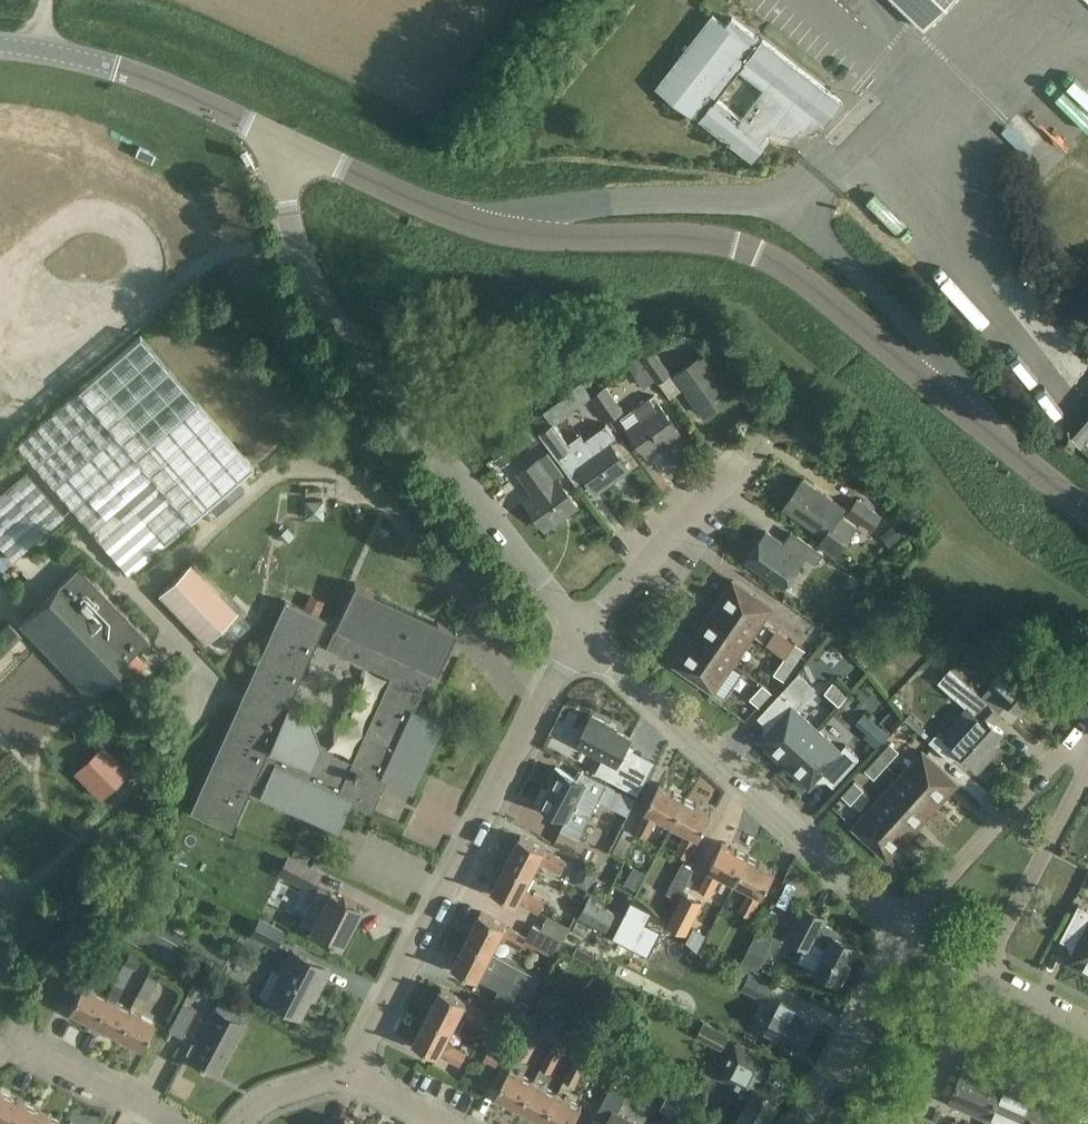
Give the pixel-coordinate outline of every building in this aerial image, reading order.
[(924,27),(951,0),(896,0),(924,27)] [(781,133),(791,135),(803,133),(809,131),(816,125),(819,120),(825,124),(843,102),(763,39),(762,40),(732,17),(726,25),(713,14),(657,86),(753,160),(769,139),(765,135),(772,127),(781,133)] [(1019,114),(1000,132),(1026,158),(1044,140),(1019,114)] [(691,321),(678,330),(687,342),(699,333),(691,321)] [(254,466),(253,465),(141,334),(18,444),(130,575),(254,466)] [(649,344),(639,352),(643,357),(642,358),(659,381),(670,373),(654,349),(653,349),(649,344)] [(676,373),(705,414),(733,394),(703,353),(676,373)] [(638,355),(626,363),(634,375),(646,366),(638,355)] [(588,391),(598,405),(609,419),(623,409),(602,380),(588,391)] [(577,400),(578,402),(586,413),(598,405),(588,391),(577,400)] [(680,432),(667,414),(654,395),(621,418),(648,455),(680,432)] [(554,422),(540,432),(577,483),(578,483),(576,479),(584,473),(597,491),(630,468),(610,441),(616,436),(607,423),(585,439),(581,432),(568,442),(554,422)] [(1077,437),(1071,432),(1066,437),(1073,442),(1076,438),(1087,448),(1087,424),(1077,437)] [(506,450),(494,458),(500,467),(512,458),(506,450)] [(536,494),(526,500),(546,528),(578,505),(559,478),(565,474),(548,452),(520,472),(536,494)] [(13,560),(65,517),(27,471),(0,495),(0,545),(13,560)] [(856,526),(840,515),(845,507),(804,479),(785,507),(825,535),(820,542),(837,554),(856,526)] [(858,499),(848,512),(873,529),(882,515),(858,499)] [(324,500),(304,500),(304,517),(324,517),(324,500)] [(892,526),(881,535),(890,546),(902,537),(892,526)] [(287,527),(278,535),(286,543),(295,535),(287,527)] [(817,563),(824,552),(798,534),(790,547),(766,531),(746,559),(785,586),(806,556),(817,563)] [(63,581),(40,603),(19,623),(89,694),(90,696),(150,638),(79,565),(67,577),(63,581)] [(183,571),(150,600),(193,649),(225,620),(183,571)] [(850,573),(842,584),(854,591),(861,581),(850,573)] [(717,610),(753,635),(772,607),(734,580),(722,597),(725,599),(717,610)] [(258,795),(317,822),(338,831),(351,801),(371,811),(386,778),(414,791),(445,723),(415,709),(432,671),(437,673),(457,628),(355,582),(326,647),(390,677),(351,762),(320,748),(307,714),(288,705),(327,620),(285,601),(190,811),(231,829),(254,779),(264,783),(258,795)] [(706,620),(695,636),(733,663),(753,635),(717,610),(709,622),(706,620)] [(0,631),(0,657),(22,636),(9,622),(0,631)] [(733,663),(695,636),(684,652),(687,654),(678,666),(714,691),(733,663)] [(785,657),(795,664),(805,649),(796,642),(785,657)] [(1019,653),(1004,670),(991,684),(994,686),(985,696),(1000,710),(1009,700),(1022,712),(1051,680),(1029,661),(1028,662),(1019,653)] [(795,664),(785,657),(775,673),(784,679),(795,664)] [(956,697),(966,706),(941,733),(974,764),(1004,732),(994,723),(1002,714),(968,683),(956,697)] [(772,692),(763,684),(751,698),(759,705),(772,692)] [(826,693),(841,706),(849,697),(834,684),(826,693)] [(760,739),(785,763),(817,728),(793,706),(799,700),(785,688),(758,716),(771,728),(760,739)] [(613,770),(625,777),(635,757),(624,751),(631,737),(609,726),(610,724),(593,715),(578,742),(617,763),(613,770)] [(875,722),(863,735),(876,747),(888,734),(875,722)] [(817,728),(785,763),(810,786),(821,774),(834,786),(860,757),(846,744),(840,750),(817,728)] [(878,756),(887,764),(899,750),(891,742),(878,756)] [(900,776),(935,808),(948,793),(945,791),(955,780),(923,751),(900,776)] [(887,764),(878,756),(866,770),(875,777),(887,764)] [(552,781),(540,805),(566,818),(561,828),(579,838),(592,813),(593,813),(600,799),(628,814),(636,798),(608,784),(590,774),(581,770),(577,778),(556,767),(549,780),(552,781)] [(900,776),(877,801),(909,831),(919,820),(921,822),(935,808),(900,776)] [(864,789),(855,781),(843,795),(851,803),(864,789)] [(673,822),(686,798),(659,784),(646,808),(647,809),(636,830),(648,837),(659,815),(673,822)] [(713,812),(686,798),(673,822),(687,830),(676,851),(688,858),(699,836),(700,836),(713,812)] [(909,831),(877,801),(854,826),(888,858),(902,843),(900,841),(909,831)] [(604,818),(591,844),(611,854),(624,828),(604,818)] [(624,830),(612,851),(623,856),(634,835),(624,830)] [(507,862),(531,874),(538,860),(561,872),(567,860),(544,848),(545,847),(521,835),(507,862)] [(722,842),(712,862),(709,867),(711,867),(699,889),(711,895),(722,873),(736,880),(749,856),(722,842)] [(298,843),(292,856),(306,864),(313,851),(298,843)] [(312,864),(322,869),(327,859),(317,853),(312,864)] [(749,856),(736,880),(751,888),(739,910),(751,917),(766,890),(776,870),(749,856)] [(674,880),(685,886),(695,867),(684,861),(674,880)] [(531,874),(507,862),(493,889),(518,902),(518,901),(540,912),(546,900),(524,889),(531,874)] [(623,887),(636,894),(646,874),(634,867),(623,887)] [(201,869),(196,879),(210,887),(216,878),(201,869)] [(312,928),(321,933),(341,943),(360,907),(347,900),(347,898),(344,897),(344,898),(330,891),(312,928)] [(588,899),(580,914),(607,928),(615,912),(588,899)] [(682,900),(675,913),(687,919),(694,906),(682,900)] [(630,904),(615,935),(629,942),(644,911),(630,904)] [(1079,904),(1061,939),(1076,947),(1068,961),(1087,971),(1087,909),(1079,904)] [(799,960),(823,972),(843,982),(851,965),(848,964),(858,945),(844,938),(846,934),(825,923),(828,917),(803,905),(787,937),(806,945),(800,958),(799,960)] [(468,938),(492,951),(500,936),(521,947),(525,941),(527,935),(501,921),(482,911),(468,938)] [(564,940),(571,926),(548,914),(541,928),(564,940)] [(134,916),(125,937),(175,958),(184,936),(134,916)] [(276,946),(284,931),(260,918),(252,933),(276,946)] [(527,935),(525,941),(529,943),(544,951),(555,957),(564,940),(541,928),(533,924),(527,935)] [(454,965),(474,975),(478,978),(479,977),(500,987),(506,975),(485,965),(492,951),(468,938),(454,965)] [(743,958),(731,981),(731,982),(742,988),(750,972),(765,943),(757,939),(747,960),(743,958)] [(131,949),(124,963),(136,969),(143,955),(131,949)] [(88,970),(98,975),(109,956),(99,950),(88,970)] [(293,951),(281,975),(272,971),(260,995),(269,999),(268,1000),(272,1002),(271,1003),(293,1014),(294,1012),(299,1015),(314,986),(318,988),(328,968),(293,951)] [(112,982),(123,987),(133,968),(122,962),(112,982)] [(750,972),(742,988),(765,1000),(774,984),(750,972)] [(136,994),(147,999),(157,980),(146,975),(136,994)] [(69,1008),(93,1020),(105,996),(81,984),(69,1008)] [(453,1027),(453,1028),(459,1031),(467,1016),(482,1024),(489,1012),(462,998),(442,987),(428,1014),(453,1027)] [(208,992),(203,1002),(214,1008),(220,998),(208,992)] [(93,1020),(117,1033),(130,1009),(105,996),(93,1020)] [(692,1000),(689,1007),(690,1013),(696,1015),(702,1013),(705,1007),(703,1000),(697,998),(692,1000)] [(767,1028),(785,1037),(805,1047),(820,1018),(796,1006),(796,1007),(782,1000),(767,1028)] [(197,1009),(183,1002),(168,1029),(182,1037),(197,1009)] [(491,1020),(510,1030),(517,1016),(498,1006),(491,1020)] [(215,1008),(199,1038),(188,1057),(199,1063),(198,1065),(203,1067),(204,1066),(217,1073),(243,1023),(215,1008)] [(154,1021),(130,1009),(117,1033),(141,1045),(154,1021)] [(428,1014),(414,1041),(439,1054),(439,1053),(461,1064),(468,1052),(446,1041),(453,1028),(453,1027),(428,1014)] [(547,1016),(539,1031),(555,1040),(563,1025),(547,1016)] [(704,1020),(696,1035),(723,1048),(729,1034),(704,1020)] [(517,1054),(527,1060),(537,1041),(527,1036),(517,1054)] [(745,1123),(770,1123),(773,1117),(770,1115),(780,1097),(757,1085),(769,1061),(735,1043),(719,1075),(752,1092),(738,1120),(745,1123)] [(492,1047),(483,1063),(494,1070),(504,1054),(492,1047)] [(540,1067),(551,1073),(561,1053),(550,1047),(540,1067)] [(603,1051),(594,1068),(610,1076),(619,1060),(603,1051)] [(625,1057),(617,1074),(633,1082),(642,1065),(625,1057)] [(585,1066),(574,1060),(564,1079),(575,1085),(585,1066)] [(966,1064),(950,1101),(988,1118),(1004,1081),(966,1064)] [(510,1068),(507,1073),(497,1093),(521,1105),(534,1080),(510,1068)] [(652,1069),(648,1078),(667,1087),(671,1078),(652,1069)] [(606,1095),(596,1115),(608,1121),(607,1123),(642,1123),(618,1112),(631,1086),(616,1078),(606,1095)] [(521,1105),(545,1118),(558,1093),(534,1080),(521,1105)] [(988,1118),(1002,1123),(1030,1123),(1042,1097),(1004,1081),(988,1118)] [(676,1089),(664,1091),(667,1106),(679,1104),(676,1089)] [(0,1090),(0,1122),(3,1123),(8,1123),(21,1101),(0,1090)] [(558,1093),(545,1118),(557,1123),(573,1123),(582,1105),(558,1093)] [(1030,1123),(1076,1123),(1080,1114),(1042,1097),(1030,1123)] [(45,1113),(21,1101),(8,1123),(39,1123),(45,1113)] [(664,1123),(674,1123),(679,1115),(671,1111),(664,1123)] [(45,1113),(39,1123),(66,1123),(45,1113)]
